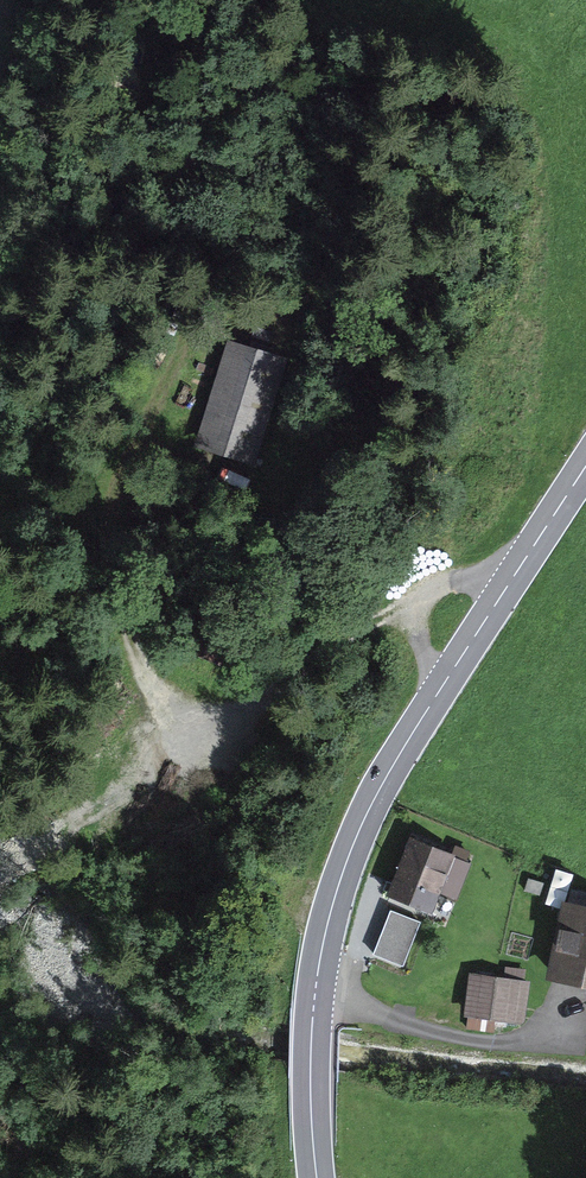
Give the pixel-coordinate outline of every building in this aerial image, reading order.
[(286,359),(226,340),(193,447),(253,466),(286,359)] [(454,856),(410,838),(386,897),(430,915),(454,856)] [(562,903),(546,982),(585,990),(585,908),(562,903)] [(420,922),(390,911),(374,955),(403,966),(420,922)] [(529,984),(471,975),(464,1018),(522,1027),(529,984)]
